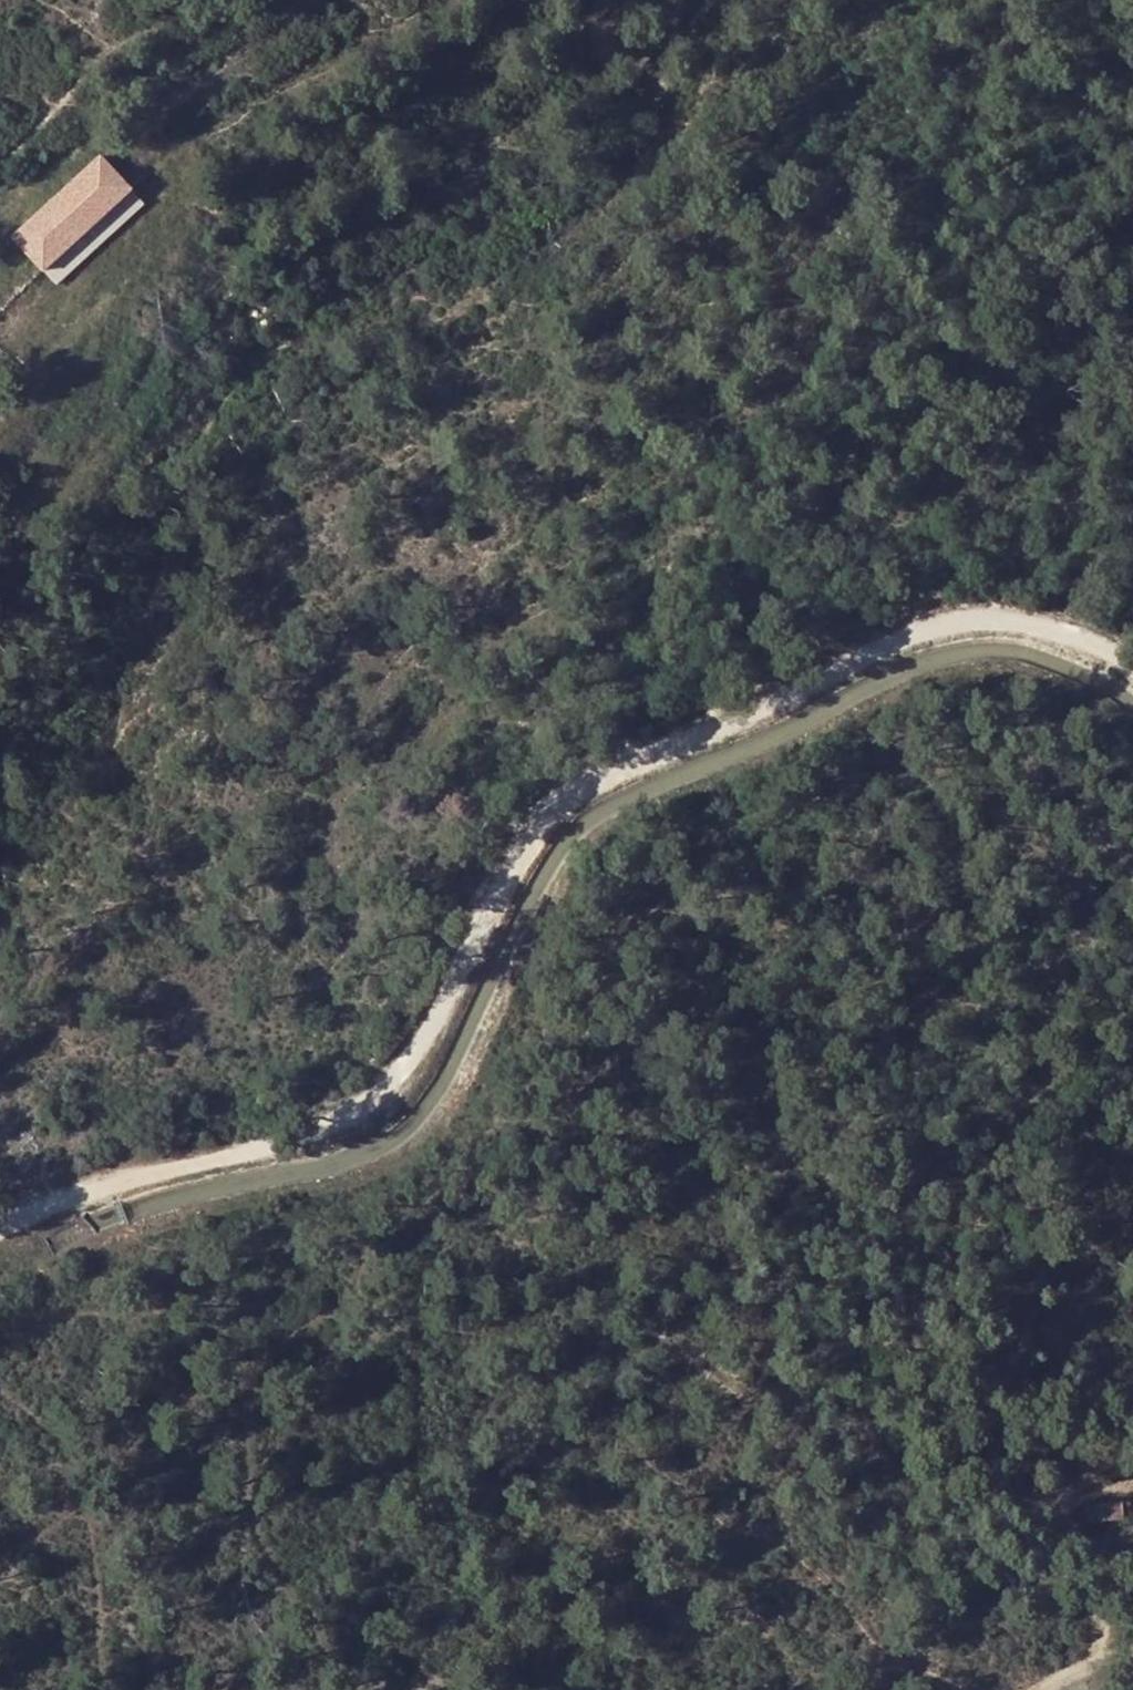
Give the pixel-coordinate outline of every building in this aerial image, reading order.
[(54,275),(145,186),(109,149),(18,238),(54,275)] [(1106,1518),(1104,1502),(1087,1503),(1088,1520),(1106,1518)] [(1104,1502),(1106,1518),(1121,1517),(1121,1502),(1104,1502)]
